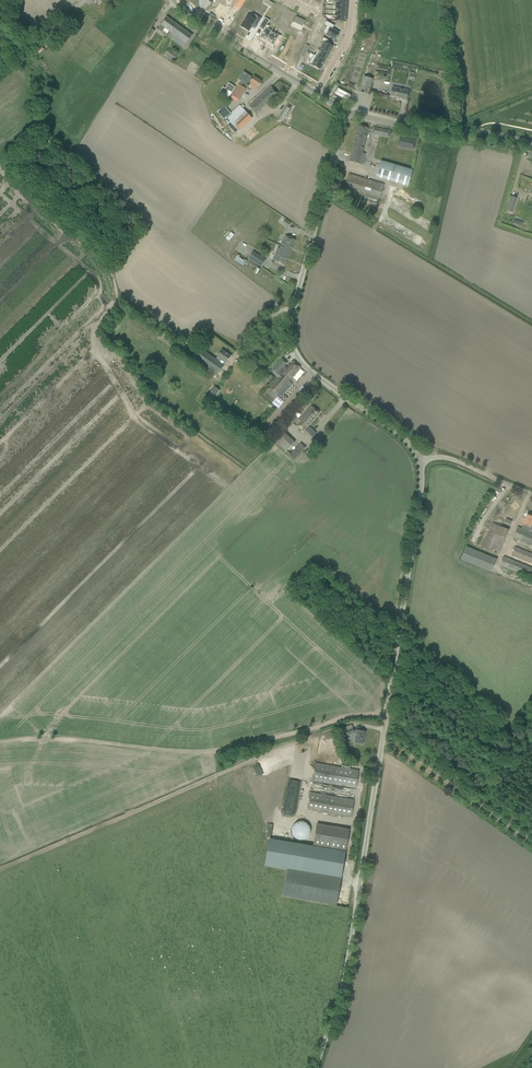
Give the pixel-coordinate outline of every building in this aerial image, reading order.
[(233,7),(239,11),(246,0),(238,0),(233,7)] [(219,3),(215,11),(222,15),(223,15),(227,18),(231,11),(226,8),(227,8),(219,3)] [(248,15),(241,26),(249,31),(251,27),(255,29),(261,19),(255,15),(253,18),(248,15)] [(165,28),(175,35),(172,39),(184,47),(192,36),(167,17),(158,30),(162,32),(165,28)] [(326,26),(323,33),(326,35),(335,40),(339,33),(332,29),(334,25),(328,22),(325,26),(326,26)] [(145,37),(150,40),(154,31),(150,28),(145,37)] [(265,28),(260,36),(264,39),(264,40),(267,41),(272,44),(277,36),(265,28)] [(324,42),(319,50),(328,55),(333,47),(329,44),(330,42),(331,42),(323,37),(323,38),(321,41),(324,42)] [(169,48),(164,54),(174,61),(178,55),(169,48)] [(318,50),(315,55),(325,61),(328,55),(319,50),(318,50)] [(314,55),(309,63),(314,66),(314,67),(317,68),(320,70),(325,61),(315,55),(314,55)] [(251,83),(249,85),(252,88),(256,91),(262,82),(254,77),(252,80),(250,79),(252,77),(244,72),(241,76),(245,78),(242,81),(247,84),(249,81),(250,82),(251,83)] [(359,91),(368,94),(370,89),(373,79),(364,76),(361,86),(359,91)] [(230,97),(237,102),(248,86),(247,84),(242,81),(230,97)] [(223,87),(219,92),(224,96),(228,90),(231,92),(235,87),(229,83),(225,88),(223,87)] [(278,94),(271,87),(249,106),(256,113),(278,94)] [(399,99),(406,101),(408,90),(392,87),(390,96),(399,98),(399,99)] [(292,107),(290,106),(291,104),(288,102),(278,119),(283,122),(292,107)] [(227,119),(239,131),(252,119),(240,106),(227,119)] [(349,162),(359,165),(368,128),(358,126),(349,162)] [(372,134),(377,135),(389,137),(391,131),(373,127),(372,134)] [(246,146),(249,143),(244,137),(241,140),(246,146)] [(414,148),(416,140),(399,137),(397,147),(403,148),(403,146),(414,148)] [(413,170),(381,161),(376,177),(408,186),(413,170)] [(344,190),(349,191),(379,200),(384,184),(349,174),(344,190)] [(506,211),(512,213),(517,198),(510,196),(506,211)] [(282,224),(288,228),(291,223),(285,219),(282,224)] [(284,265),(295,240),(286,236),(277,255),(275,255),(272,260),(284,265)] [(248,259),(261,267),(266,260),(253,251),(248,259)] [(193,360),(217,376),(231,356),(222,350),(217,357),(218,357),(216,360),(201,349),(193,360)] [(285,366),(287,363),(282,358),(271,371),(274,373),(273,373),(278,377),(269,388),(277,395),(297,372),(300,368),(293,361),(286,369),(284,367),(285,366)] [(214,386),(205,398),(211,402),(219,390),(214,386)] [(294,425),(302,432),(319,413),(311,406),(294,425)] [(289,421),(293,424),(298,418),(294,415),(289,421)] [(303,433),(310,439),(316,433),(309,427),(303,433)] [(273,441),(285,452),(294,443),(282,431),(273,441)] [(301,443),(290,455),(294,460),(306,448),(301,443)] [(531,532),(531,530),(531,528),(530,527),(531,523),(531,517),(527,515),(523,524),(522,529),(518,527),(513,538),(531,546),(531,533),(531,532)] [(482,547),(499,554),(507,535),(509,530),(492,523),(482,547)] [(461,560),(491,573),(497,559),(466,546),(461,560)] [(531,563),(531,560),(531,554),(515,547),(511,556),(531,563)] [(503,556),(499,565),(531,579),(531,568),(503,556)] [(354,742),(363,744),(366,732),(357,730),(354,731),(353,728),(345,731),(347,736),(353,733),(353,734),(355,734),(356,734),(354,742)] [(312,781),(356,788),(359,770),(315,763),(312,781)] [(308,809),(346,816),(351,817),(354,800),(310,793),(308,809)] [(294,837),(296,839),(301,840),(305,839),(308,836),(310,833),(310,829),(308,825),(305,822),(300,821),(297,823),(293,825),(292,829),(292,833),(294,837)] [(336,903),(345,852),(270,840),(266,866),(287,869),(283,894),(336,903)]
